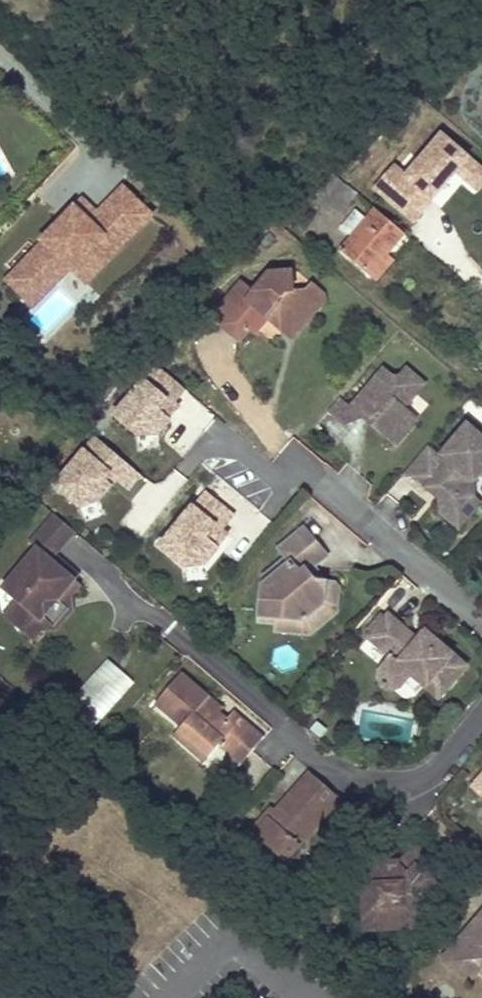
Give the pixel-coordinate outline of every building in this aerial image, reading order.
[(477,166),(441,136),(405,178),(392,167),(373,188),(397,208),(408,196),(417,203),(424,195),(432,201),(456,173),(465,181),(477,166)] [(477,166),(465,181),(477,191),(481,186),(481,170),(477,166)] [(334,174),(325,185),(316,195),(328,206),(332,202),(347,185),(334,174)] [(332,202),(342,210),(356,194),(347,185),(332,202)] [(70,269),(101,237),(116,251),(150,217),(122,190),(96,215),(88,223),(74,209),(42,241),(44,244),(7,281),(32,307),(70,269)] [(408,196),(397,208),(413,223),(432,201),(424,195),(417,203),(408,196)] [(96,215),(81,201),(74,209),(88,223),(96,215)] [(376,210),(340,252),(365,273),(382,253),(387,247),(391,250),(404,234),(376,210)] [(84,283),(116,251),(101,237),(70,269),(84,283)] [(375,282),(393,262),(382,253),(365,273),(375,282)] [(244,288),(213,324),(241,348),(251,338),(257,342),(270,327),(293,348),(316,321),(293,301),(293,280),(272,281),(257,299),(244,288)] [(293,301),(316,321),(324,312),(323,303),(313,293),(307,300),(293,301)] [(155,366),(112,416),(138,439),(160,437),(182,409),(175,403),(186,392),(155,366)] [(405,409),(425,387),(407,371),(401,379),(396,380),(386,371),(352,409),(357,414),(366,423),(395,447),(417,420),(405,409)] [(352,409),(340,399),(328,412),(346,427),(357,414),(352,409)] [(426,449),(402,477),(424,497),(431,488),(440,495),(441,515),(459,531),(480,505),(474,499),(473,484),(481,472),(481,439),(467,427),(439,460),(426,449)] [(93,437),(51,488),(80,512),(101,503),(117,482),(131,492),(143,478),(93,437)] [(234,516),(206,492),(158,548),(186,571),(207,568),(231,537),(223,531),(234,516)] [(62,580),(61,581),(55,575),(59,569),(49,561),(53,556),(74,532),(52,514),(28,543),(35,549),(1,588),(15,600),(5,613),(15,622),(13,625),(33,641),(41,632),(40,621),(59,598),(70,597),(80,586),(73,581),(73,580),(68,579),(62,580)] [(324,557),(301,530),(275,552),(281,558),(259,577),(263,582),(258,586),(255,624),(272,626),(272,633),(298,635),(300,622),(320,605),(334,606),(336,589),(331,584),(323,583),(312,583),(305,574),(312,569),(324,557)] [(59,569),(55,575),(61,581),(62,580),(66,575),(73,580),(73,581),(77,576),(53,556),(49,561),(59,569)] [(312,569),(305,574),(312,583),(323,583),(312,569)] [(40,621),(41,632),(51,631),(71,608),(70,597),(59,598),(40,621)] [(306,637),(334,614),(334,606),(320,605),(300,622),(298,635),(306,637)] [(416,639),(387,615),(367,639),(387,656),(377,669),(377,680),(380,688),(391,690),(401,688),(411,676),(437,698),(465,665),(436,641),(421,643),(416,639)] [(436,641),(423,630),(416,639),(421,643),(436,641)] [(216,713),(215,714),(214,715),(206,708),(208,706),(205,703),(208,700),(181,675),(155,703),(182,728),(178,731),(208,759),(230,736),(249,753),(262,740),(233,713),(225,721),(216,713)] [(174,736),(204,764),(208,759),(178,731),(174,736)] [(472,782),(481,791),(481,771),(472,782)] [(340,802),(309,774),(273,814),(253,837),(284,864),(340,802)] [(268,810),(248,832),(253,837),(273,814),(268,810)] [(360,865),(365,904),(373,903),(376,926),(400,923),(399,918),(409,909),(411,911),(425,895),(431,895),(435,891),(434,885),(412,866),(403,876),(391,866),(395,861),(360,865)] [(478,918),(443,960),(469,982),(479,971),(481,967),(481,922),(478,918)]
